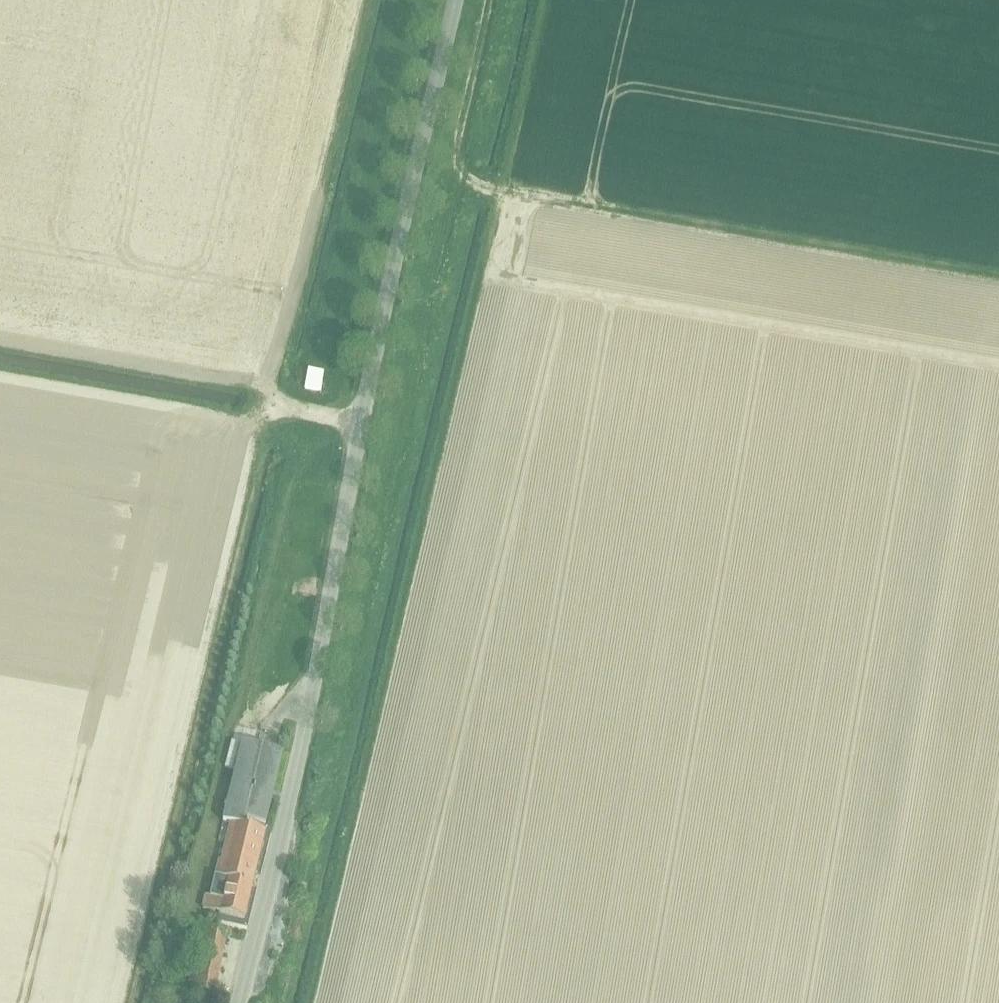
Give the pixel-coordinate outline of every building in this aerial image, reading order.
[(308,370),(305,388),(321,390),(324,372),(308,370)] [(207,896),(204,908),(243,917),(264,832),(283,752),(242,742),(223,822),(230,823),(221,860),(220,860),(211,897),(207,896)] [(195,853),(193,865),(198,866),(201,854),(195,853)] [(189,990),(215,996),(227,932),(201,926),(189,990)]
